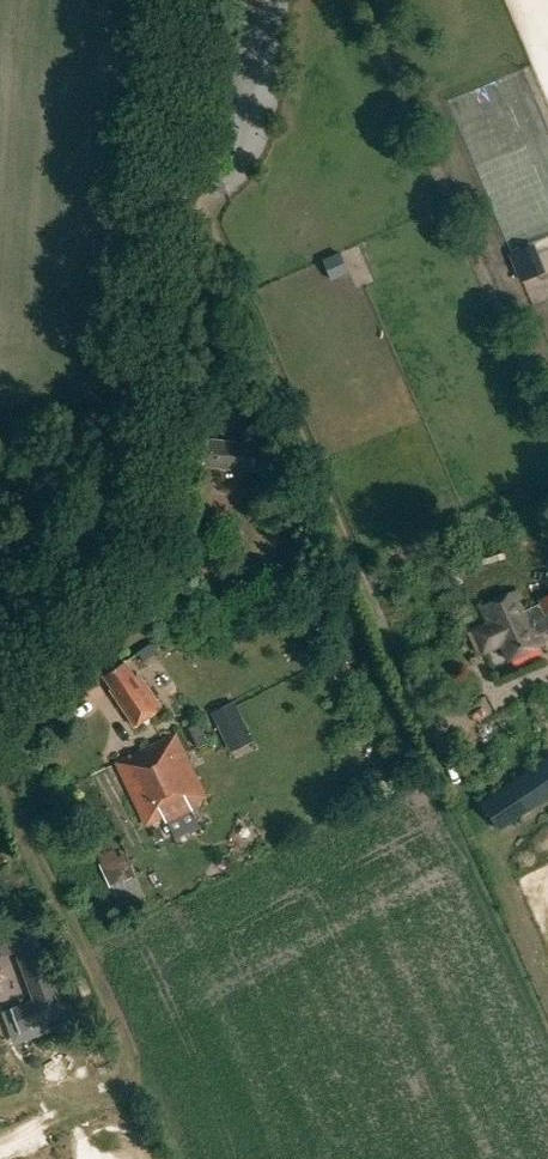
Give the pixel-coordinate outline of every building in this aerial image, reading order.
[(206,469),(252,473),(252,465),(263,466),(265,446),(254,445),(254,449),(208,445),(206,469)] [(484,651),(502,643),(509,659),(545,644),(544,642),(540,634),(543,633),(541,629),(547,626),(547,596),(540,599),(542,603),(526,610),(517,590),(481,607),(489,625),(476,631),(470,634),(478,653),(484,651)] [(105,679),(114,692),(111,694),(135,730),(161,712),(139,678),(134,681),(125,666),(105,679)] [(252,740),(236,706),(215,716),(232,750),(252,740)] [(139,756),(117,766),(144,821),(163,812),(165,815),(203,796),(190,769),(204,762),(187,728),(136,750),(139,756)] [(496,806),(547,771),(547,763),(537,747),(481,785),(496,806)] [(6,1012),(16,1038),(61,1021),(23,921),(0,930),(0,957),(12,952),(31,1002),(6,1012)]
